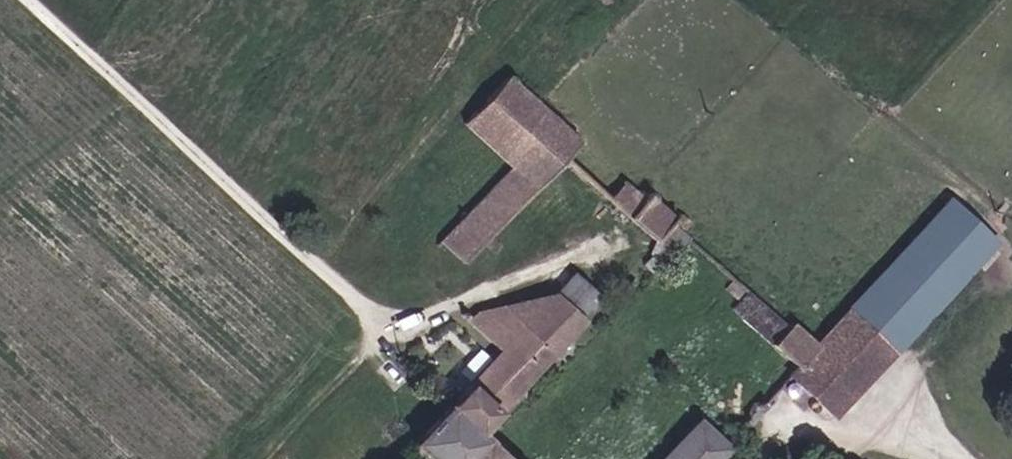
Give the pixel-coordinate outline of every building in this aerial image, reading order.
[(464,122),(501,157),(544,108),(508,77),(464,122)] [(492,188),(514,209),(579,140),(544,108),(501,157),(512,168),(492,188)] [(672,224),(677,219),(650,195),(646,198),(626,181),(609,200),(657,241),(672,224)] [(464,262),(514,209),(492,188),(441,241),(464,262)] [(789,327),(747,291),(736,302),(731,308),(797,366),(788,376),(833,418),(998,241),(951,198),(816,344),(793,324),(789,327)] [(672,224),(683,234),(692,223),(682,213),(677,219),(672,224)] [(650,255),(643,264),(653,271),(660,263),(650,255)] [(461,314),(501,351),(451,407),(448,407),(413,445),(427,458),(443,440),(463,458),(475,458),(489,442),(490,441),(479,432),(584,320),(579,315),(597,298),(574,276),(557,293),(477,313),(473,319),(465,313),(461,314)] [(747,291),(732,278),(721,289),(736,302),(747,291)] [(736,438),(723,427),(714,436),(699,421),(664,458),(717,458),(736,438)] [(443,440),(427,458),(428,458),(463,458),(443,440)] [(489,442),(475,458),(507,458),(489,442)]
